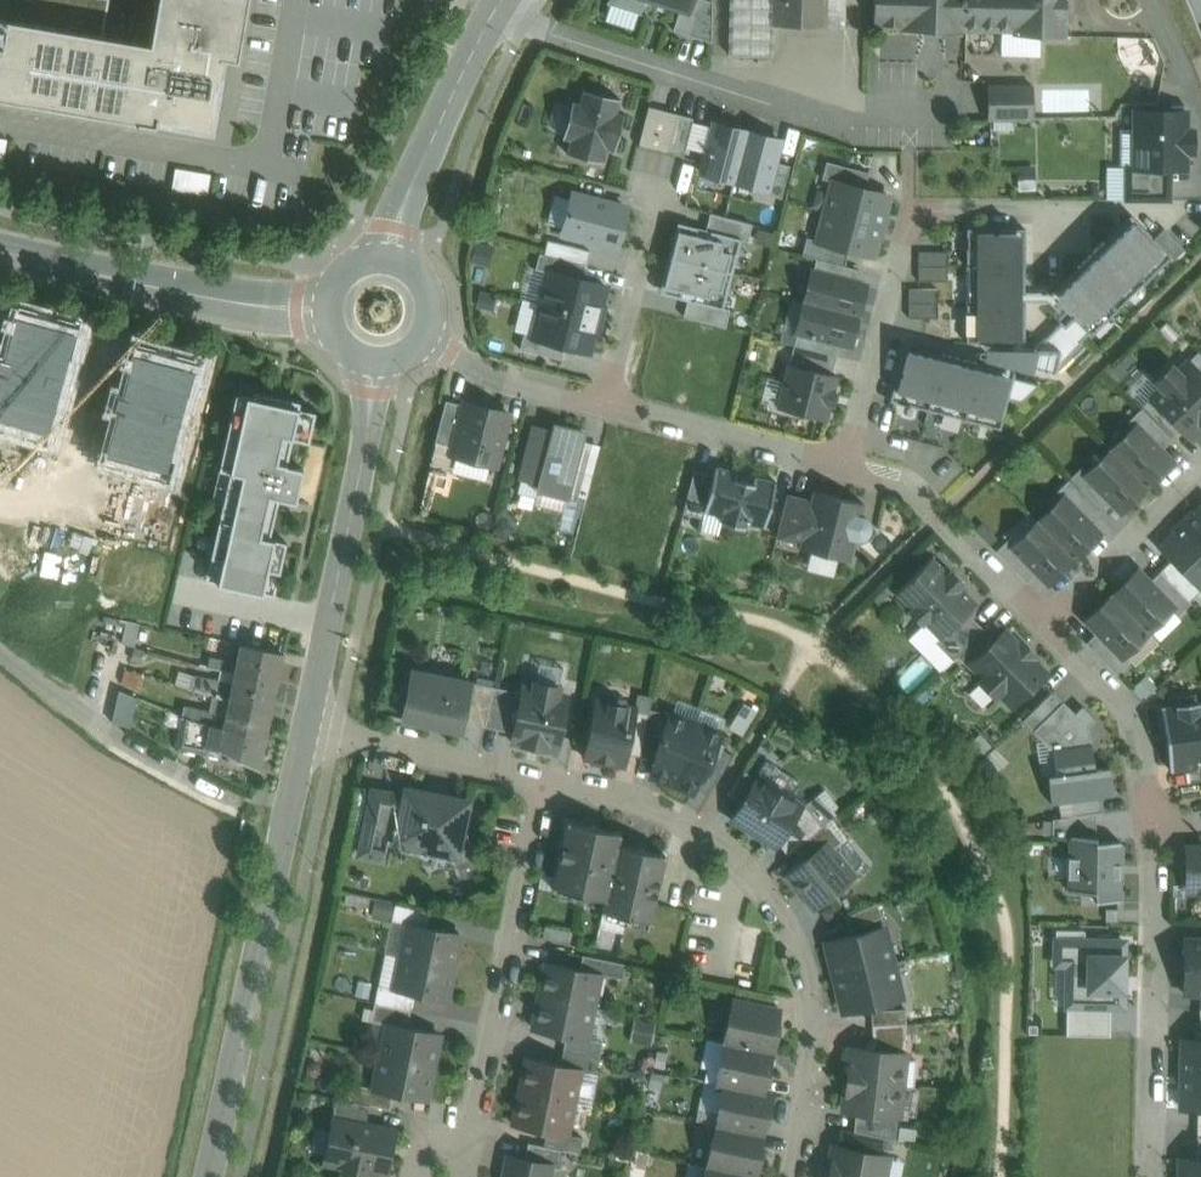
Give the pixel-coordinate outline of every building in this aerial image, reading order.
[(149,42),(103,34),(109,0),(0,0),(0,98),(213,133),(225,58),(237,60),(247,0),(156,0),(149,42)] [(606,4),(641,15),(645,1),(643,0),(609,0),(606,4)] [(645,1),(679,12),(689,15),(694,0),(643,0),(645,1)] [(689,15),(679,12),(673,30),(712,43),(713,2),(707,0),(694,0),(689,15)] [(731,56),(772,58),(773,25),(772,25),(773,0),(732,0),(731,56)] [(773,25),(826,26),(827,0),(773,0),(772,25),(773,25)] [(826,26),(845,27),(846,0),(827,0),(826,26)] [(873,28),(901,29),(901,30),(964,31),(965,0),(874,0),(873,28)] [(964,31),(965,31),(965,30),(1013,32),(1014,0),(965,0),(964,31)] [(1013,32),(1013,34),(1066,36),(1067,0),(1014,0),(1013,32)] [(1032,85),(988,86),(988,120),(1032,119),(1032,85)] [(620,99),(583,90),(579,102),(572,101),(562,138),(570,140),(566,153),(604,163),(607,150),(614,152),(624,114),(617,112),(620,99)] [(678,114),(649,107),(639,145),(668,153),(678,114)] [(1185,111),(1136,111),(1136,167),(1136,168),(1170,169),(1185,169),(1185,152),(1193,153),(1193,131),(1185,130),(1185,111)] [(701,173),(734,182),(748,132),(715,123),(701,173)] [(781,141),(748,132),(734,182),(768,191),(781,141)] [(1170,169),(1136,168),(1136,167),(1126,167),(1126,200),(1170,200),(1170,169)] [(835,181),(827,212),(880,226),(888,195),(835,181)] [(626,208),(573,194),(563,233),(616,247),(626,208)] [(872,256),(880,226),(827,212),(819,242),(872,256)] [(752,224),(710,213),(706,230),(741,239),(741,241),(748,242),(752,224)] [(1131,221),(1055,296),(1091,332),(1167,257),(1131,221)] [(678,223),(669,257),(732,273),(741,241),(741,239),(706,230),(678,223)] [(1021,342),(1019,230),(967,231),(969,343),(1021,342)] [(591,251),(548,240),(544,254),(582,264),(587,266),(591,251)] [(920,279),(948,280),(949,251),(921,250),(920,279)] [(544,254),(539,253),(535,269),(550,272),(550,271),(578,278),(582,264),(544,254)] [(723,308),(732,273),(669,257),(659,293),(688,300),(723,309),(723,308)] [(859,270),(816,259),(813,273),(855,284),(859,270)] [(578,278),(550,271),(550,272),(541,304),(598,318),(606,286),(578,278)] [(855,284),(813,273),(805,302),(857,315),(865,286),(855,284)] [(939,316),(939,288),(909,287),(909,316),(939,316)] [(723,309),(688,300),(683,317),(726,328),(730,310),(723,308),(723,309)] [(857,315),(805,302),(798,331),(840,342),(850,344),(857,315)] [(598,318),(541,304),(533,336),(533,337),(566,345),(589,351),(598,318)] [(840,342),(798,331),(794,345),(837,356),(838,348),(840,342)] [(566,345),(533,337),(533,336),(524,333),(520,349),(562,360),(566,345)] [(888,400),(1000,429),(1014,372),(902,344),(888,400)] [(837,356),(794,345),(789,364),(832,375),(837,356)] [(1198,352),(1188,362),(1200,376),(1200,355),(1198,352)] [(1188,362),(1177,373),(1172,367),(1156,382),(1162,388),(1151,398),(1155,402),(1192,439),(1200,430),(1200,376),(1188,362)] [(789,364),(788,364),(777,407),(827,420),(830,405),(834,405),(837,393),(834,392),(838,376),(832,375),(789,364)] [(299,408),(247,397),(244,408),(230,472),(242,475),(223,560),(237,563),(232,587),(248,591),(253,567),(268,570),(275,539),(269,538),(278,499),(296,502),(303,469),(286,465),(287,464),(277,462),(283,437),(292,439),(299,408)] [(465,405),(446,400),(435,443),(454,448),(465,405)] [(508,413),(466,402),(465,405),(454,448),(452,455),(494,466),(508,413)] [(1172,440),(1141,408),(1128,422),(1134,428),(1136,426),(1161,451),(1172,440)] [(584,432),(555,425),(554,432),(535,427),(521,479),(540,484),(538,491),(566,498),(568,492),(578,452),(584,432)] [(1161,451),(1136,426),(1134,428),(1111,450),(1147,487),(1172,462),(1161,451)] [(1088,473),(1086,475),(1110,500),(1121,511),(1147,487),(1111,450),(1088,473)] [(578,452),(568,492),(586,497),(589,483),(596,456),(578,452)] [(738,472),(716,466),(713,476),(704,511),(705,512),(723,516),(721,522),(745,528),(746,522),(765,527),(776,482),(754,476),(753,483),(736,479),(738,472)] [(1082,467),(1069,480),(1099,511),(1110,500),(1086,475),(1088,473),(1082,467)] [(713,476),(694,471),(683,513),(704,518),(705,512),(704,511),(713,476)] [(1099,511),(1069,480),(1055,493),(1061,499),(1063,497),(1088,522),(1099,511)] [(864,504),(814,492),(811,501),(801,544),(800,548),(841,558),(847,537),(856,540),(861,540),(865,538),(868,535),(870,530),(870,526),(869,521),(866,518),(861,516),(864,504)] [(811,501),(788,495),(777,538),(801,544),(811,501)] [(1061,499),(1038,522),(1074,558),(1099,533),(1088,522),(1063,497),(1061,499)] [(1185,524),(1200,540),(1200,508),(1185,524)] [(1074,558),(1038,522),(1015,544),(1013,546),(1038,571),(1049,583),(1074,558)] [(1185,524),(1161,548),(1172,559),(1200,589),(1200,540),(1185,524)] [(841,558),(850,561),(856,540),(847,537),(841,558)] [(1038,571),(1013,546),(1015,544),(1009,538),(996,551),(1026,583),(1038,571)] [(948,573),(932,558),(896,593),(911,609),(908,611),(922,626),(925,623),(939,638),(940,638),(967,612),(977,603),(961,587),(964,585),(950,571),(948,573)] [(1172,559),(1160,572),(1189,602),(1200,590),(1200,589),(1172,559)] [(1137,571),(1112,595),(1148,632),(1171,609),(1173,607),(1149,583),(1137,571)] [(1189,602),(1160,572),(1149,583),(1173,607),(1171,609),(1177,616),(1191,603),(1189,602)] [(1148,632),(1112,595),(1087,620),(1098,631),(1123,657),(1125,654),(1148,632)] [(967,612),(940,638),(939,638),(935,642),(953,660),(957,657),(957,656),(984,629),(967,612)] [(140,624),(127,621),(122,643),(134,647),(140,624)] [(984,629),(957,656),(957,657),(969,669),(972,666),(970,665),(999,636),(988,625),(984,629)] [(1018,644),(1005,631),(999,636),(970,665),(972,666),(984,678),(980,681),(995,696),(998,693),(1011,706),(1020,697),(1021,698),(1038,682),(1037,681),(1045,673),(1046,672),(1033,659),(1035,657),(1020,642),(1018,644)] [(1123,657),(1098,631),(1086,643),(1116,674),(1131,661),(1125,654),(1123,657)] [(1131,661),(1134,665),(1157,642),(1148,632),(1125,654),(1131,661)] [(282,653),(241,644),(237,665),(236,673),(276,681),(282,653)] [(233,660),(218,657),(217,664),(212,663),(211,667),(236,673),(237,665),(233,660)] [(236,673),(211,667),(209,673),(215,674),(214,679),(228,682),(235,678),(236,673)] [(451,678),(431,673),(430,675),(413,671),(407,701),(403,718),(430,723),(430,725),(447,728),(448,727),(460,730),(462,722),(464,713),(463,712),(470,683),(469,683),(450,679),(451,678)] [(236,673),(235,678),(230,700),(270,709),(276,681),(236,673)] [(493,687),(469,682),(469,683),(470,683),(463,712),(464,713),(462,722),(485,726),(493,687)] [(559,687),(535,682),(533,689),(523,687),(522,693),(519,709),(517,708),(510,713),(515,720),(516,721),(514,733),(512,742),(556,751),(565,707),(555,705),(559,687)] [(522,693),(493,687),(485,726),(514,733),(516,721),(515,721),(510,713),(517,708),(519,709),(522,693)] [(137,698),(119,690),(112,722),(131,726),(137,698)] [(215,695),(207,692),(204,700),(213,702),(215,695)] [(270,709),(230,700),(226,720),(224,728),(264,736),(270,709)] [(635,708),(597,700),(585,757),(623,765),(626,753),(634,710),(635,708)] [(1164,707),(1162,707),(1170,771),(1173,770),(1200,766),(1200,702),(1164,707)] [(220,715),(184,707),(182,716),(198,722),(224,728),(226,720),(220,715)] [(1033,732),(1053,751),(1092,744),(1089,726),(1097,720),(1083,707),(1058,731),(1046,719),(1033,732)] [(671,713),(649,709),(648,713),(649,713),(644,737),(659,741),(669,714),(671,715),(671,713)] [(648,713),(634,710),(626,753),(640,756),(644,737),(649,713),(648,713)] [(671,715),(669,714),(659,741),(657,746),(659,747),(654,758),(657,759),(651,773),(672,782),(695,725),(671,715)] [(224,728),(198,722),(182,716),(176,748),(206,754),(207,748),(220,750),(224,728)] [(721,735),(695,725),(672,782),(694,790),(699,775),(702,776),(706,765),(708,766),(710,761),(716,748),(721,735)] [(224,728),(220,750),(230,755),(227,761),(238,767),(241,761),(257,769),(264,736),(224,728)] [(1110,766),(1096,768),(1092,744),(1053,751),(1056,775),(1046,776),(1051,805),(1114,795),(1110,766)] [(733,755),(716,748),(710,761),(724,769),(733,755)] [(801,806),(757,779),(733,818),(776,845),(778,843),(802,807),(801,806)] [(447,795),(427,791),(427,793),(407,789),(405,797),(396,841),(456,853),(466,801),(447,797),(447,795)] [(405,797),(373,790),(359,854),(383,859),(387,839),(396,841),(405,797)] [(821,827),(804,805),(801,806),(802,807),(778,843),(788,855),(795,849),(821,827)] [(1096,813),(1053,819),(1052,836),(1070,837),(1070,835),(1096,835),(1096,813)] [(621,833),(568,821),(553,887),(606,898),(618,845),(621,833)] [(821,827),(795,849),(804,861),(825,843),(831,850),(842,841),(827,822),(821,827)] [(1120,841),(1095,841),(1095,838),(1096,838),(1096,835),(1070,835),(1070,837),(1070,857),(1068,857),(1067,877),(1069,877),(1069,891),(1095,892),(1095,897),(1094,897),(1094,900),(1119,900),(1120,878),(1119,878),(1120,862),(1120,841)] [(804,861),(788,874),(815,907),(832,894),(838,894),(844,890),(845,883),(853,876),(831,850),(825,843),(804,861)] [(603,911),(650,921),(665,855),(618,845),(606,898),(603,911)] [(1187,848),(1187,890),(1200,890),(1200,847),(1187,848)] [(876,903),(845,917),(851,930),(882,916),(876,903)] [(431,911),(395,904),(392,921),(408,924),(409,923),(428,927),(431,911)] [(428,927),(409,923),(408,924),(402,956),(453,967),(460,933),(428,927)] [(570,931),(545,925),(543,938),(567,943),(570,931)] [(884,927),(827,942),(836,977),(892,963),(884,927)] [(1084,931),(1056,930),(1055,1005),(1067,1006),(1110,1006),(1123,1006),(1124,941),(1084,941),(1084,931)] [(1185,939),(1184,993),(1200,994),(1200,939),(1185,939)] [(626,964),(583,955),(580,969),(599,974),(623,979),(626,964)] [(453,967),(402,956),(395,988),(395,990),(414,993),(446,1000),(453,967)] [(580,969),(548,963),(541,996),(592,1007),(599,974),(580,969)] [(892,963),(836,977),(844,1011),(901,998),(892,963)] [(414,993),(395,990),(395,988),(378,985),(375,1003),(410,1010),(414,993)] [(592,1007),(541,996),(534,1029),(566,1036),(585,1040),(586,1038),(592,1007)] [(779,1010),(734,1001),(731,1015),(729,1014),(723,1042),(772,1052),(778,1024),(776,1024),(779,1010)] [(410,1010),(375,1003),(371,1021),(388,1024),(388,1023),(407,1027),(410,1010)] [(1110,1006),(1067,1006),(1067,1036),(1110,1036),(1110,1006)] [(905,1009),(871,1011),(872,1025),(906,1023),(905,1009)] [(407,1027),(388,1023),(388,1024),(381,1056),(432,1067),(439,1033),(407,1027)] [(906,1023),(872,1025),(874,1050),(905,1053),(906,1023)] [(602,1042),(586,1038),(585,1040),(566,1036),(563,1050),(599,1058),(602,1042)] [(1183,1040),(1182,1076),(1200,1076),(1200,1040),(1199,1040),(1183,1040)] [(772,1052),(723,1042),(718,1070),(720,1070),(765,1079),(767,1079),(772,1052)] [(874,1050),(851,1047),(848,1079),(901,1085),(905,1053),(874,1050)] [(599,1058),(563,1050),(560,1064),(579,1068),(579,1070),(596,1074),(599,1058)] [(432,1067),(381,1056),(375,1088),(374,1089),(393,1093),(425,1100),(432,1067)] [(560,1064),(528,1058),(521,1091),(572,1102),(579,1070),(579,1068),(560,1064)] [(765,1079),(720,1070),(717,1084),(723,1085),(723,1084),(762,1092),(763,1091),(765,1079)] [(1182,1076),(1181,1108),(1197,1108),(1200,1108),(1200,1076),(1182,1076)] [(897,1116),(901,1085),(848,1079),(844,1110),(856,1112),(897,1116)] [(762,1092),(723,1084),(723,1085),(718,1112),(720,1112),(765,1121),(767,1122),(772,1093),(763,1091),(762,1092)] [(393,1093),(374,1089),(375,1088),(358,1085),(355,1101),(370,1105),(390,1109),(393,1093)] [(572,1102),(521,1091),(514,1124),(547,1131),(565,1135),(566,1134),(572,1102)] [(355,1101),(337,1098),(332,1119),(334,1119),(334,1118),(365,1125),(370,1105),(355,1101)] [(765,1121),(720,1112),(717,1125),(762,1134),(765,1121)] [(897,1116),(856,1112),(854,1131),(895,1139),(897,1116)] [(365,1125),(334,1118),(334,1119),(325,1161),(346,1165),(345,1171),(365,1175),(366,1170),(385,1173),(394,1131),(365,1125)] [(762,1134),(717,1125),(714,1138),(760,1147),(762,1134)] [(565,1135),(547,1131),(544,1145),(564,1150),(579,1154),(583,1137),(566,1134),(565,1135)] [(714,1138),(713,1138),(707,1165),(756,1175),(761,1148),(760,1147),(714,1138)] [(544,1145),(528,1142),(525,1159),(551,1164),(551,1166),(560,1168),(564,1150),(544,1145)] [(835,1145),(829,1176),(834,1176),(883,1176),(888,1156),(835,1145)] [(508,1156),(504,1176),(548,1176),(551,1166),(551,1164),(525,1159),(508,1156)] [(1180,1158),(1180,1176),(1200,1176),(1200,1159),(1196,1159),(1180,1158)] [(707,1165),(704,1176),(755,1176),(756,1175),(707,1165)]
